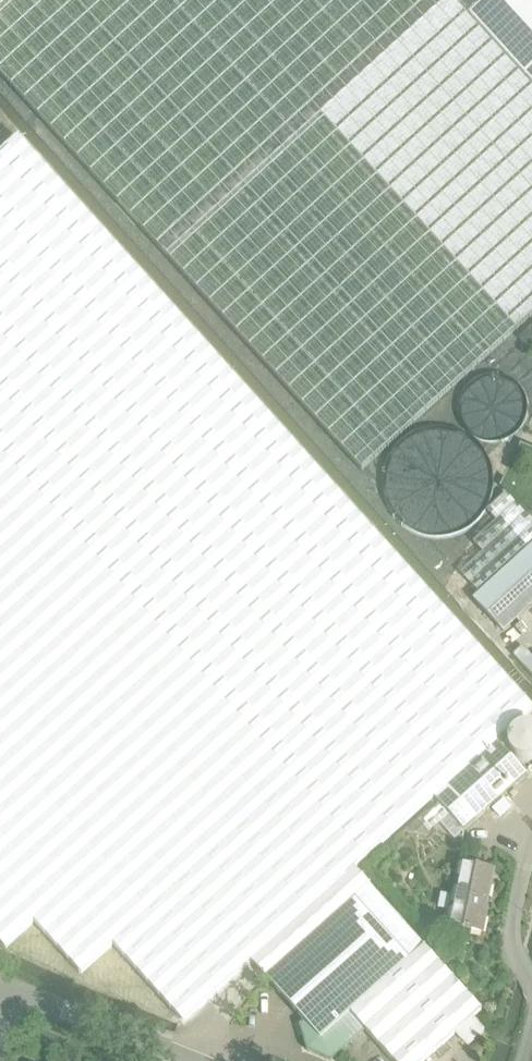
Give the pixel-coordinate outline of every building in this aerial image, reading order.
[(471,15),(487,0),(4,0),(0,4),(0,73),(364,472),(531,319),(531,82),(471,15)] [(471,15),(531,82),(531,0),(487,0),(471,15)] [(498,745),(492,738),(526,709),(16,139),(0,154),(0,945),(4,949),(33,922),(80,975),(113,945),(180,1021),(249,959),(356,870),(435,800),(498,745)] [(519,339),(528,350),(531,346),(531,333),(529,330),(519,339)] [(531,540),(531,520),(509,494),(489,513),(498,523),(475,544),(484,554),(462,575),(482,596),(476,602),(505,633),(531,609),(531,540)] [(513,656),(531,676),(531,657),(523,647),(513,656)] [(527,778),(498,745),(435,800),(439,805),(449,816),(464,833),(527,778)] [(504,800),(493,810),(500,817),(511,807),(504,800)] [(439,805),(420,822),(430,833),(440,823),(449,816),(439,805)] [(449,816),(440,823),(455,840),(464,833),(449,816)] [(483,934),(495,874),(460,866),(448,926),(483,934)] [(356,870),(249,959),(305,1021),(300,1026),(308,1051),(331,1060),(332,1060),(366,1031),(393,1060),(426,1060),(456,1034),(474,1018),(482,1011),(356,870)] [(474,1018),(456,1034),(468,1048),(473,1043),(483,1034),(486,1032),(474,1018)]
